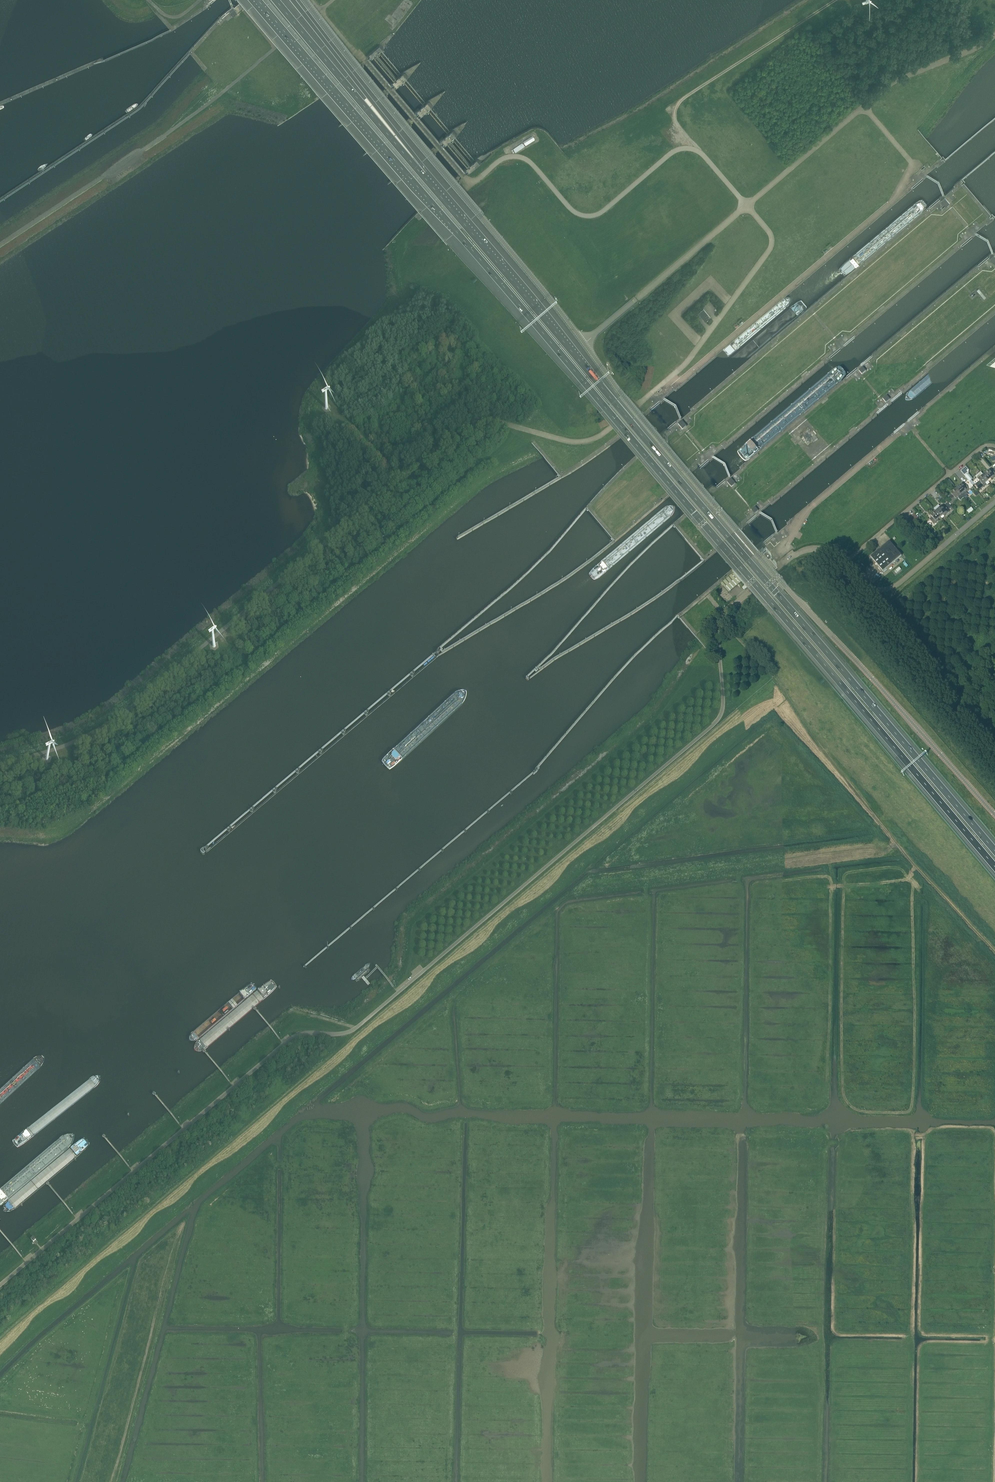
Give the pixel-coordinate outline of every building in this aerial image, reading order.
[(945,198),(941,201),(945,205),(946,207),(950,203),(945,198)] [(979,289),(977,291),(984,299),(986,298),(979,289)] [(698,313),(705,322),(711,317),(703,309),(698,313)] [(986,359),(994,362),(994,352),(986,359)] [(682,430),(686,426),(682,421),(678,424),(682,430)] [(992,471),(990,473),(988,471),(983,476),(988,481),(991,479),(992,479),(994,477),(994,474),(992,471)] [(979,481),(977,483),(975,485),(979,490),(986,485),(985,484),(988,481),(983,476),(981,473),(975,477),(979,481)] [(731,487),(735,484),(731,479),(727,482),(731,487)] [(965,493),(973,486),(968,481),(965,483),(965,484),(962,486),(961,485),(956,489),(963,498),(967,496),(965,493)] [(946,500),(947,501),(948,503),(952,500),(954,502),(958,499),(960,501),(963,498),(956,489),(951,494),(952,495),(946,500)] [(938,505),(934,509),(936,512),(941,517),(944,515),(944,516),(949,512),(945,507),(942,509),(941,507),(940,508),(938,505)] [(932,518),(929,520),(934,525),(938,521),(937,520),(941,517),(936,512),(931,516),(932,518)] [(883,572),(897,560),(902,556),(892,544),(889,542),(880,550),(871,557),(883,572)] [(763,545),(760,548),(765,554),(768,551),(763,545)]
